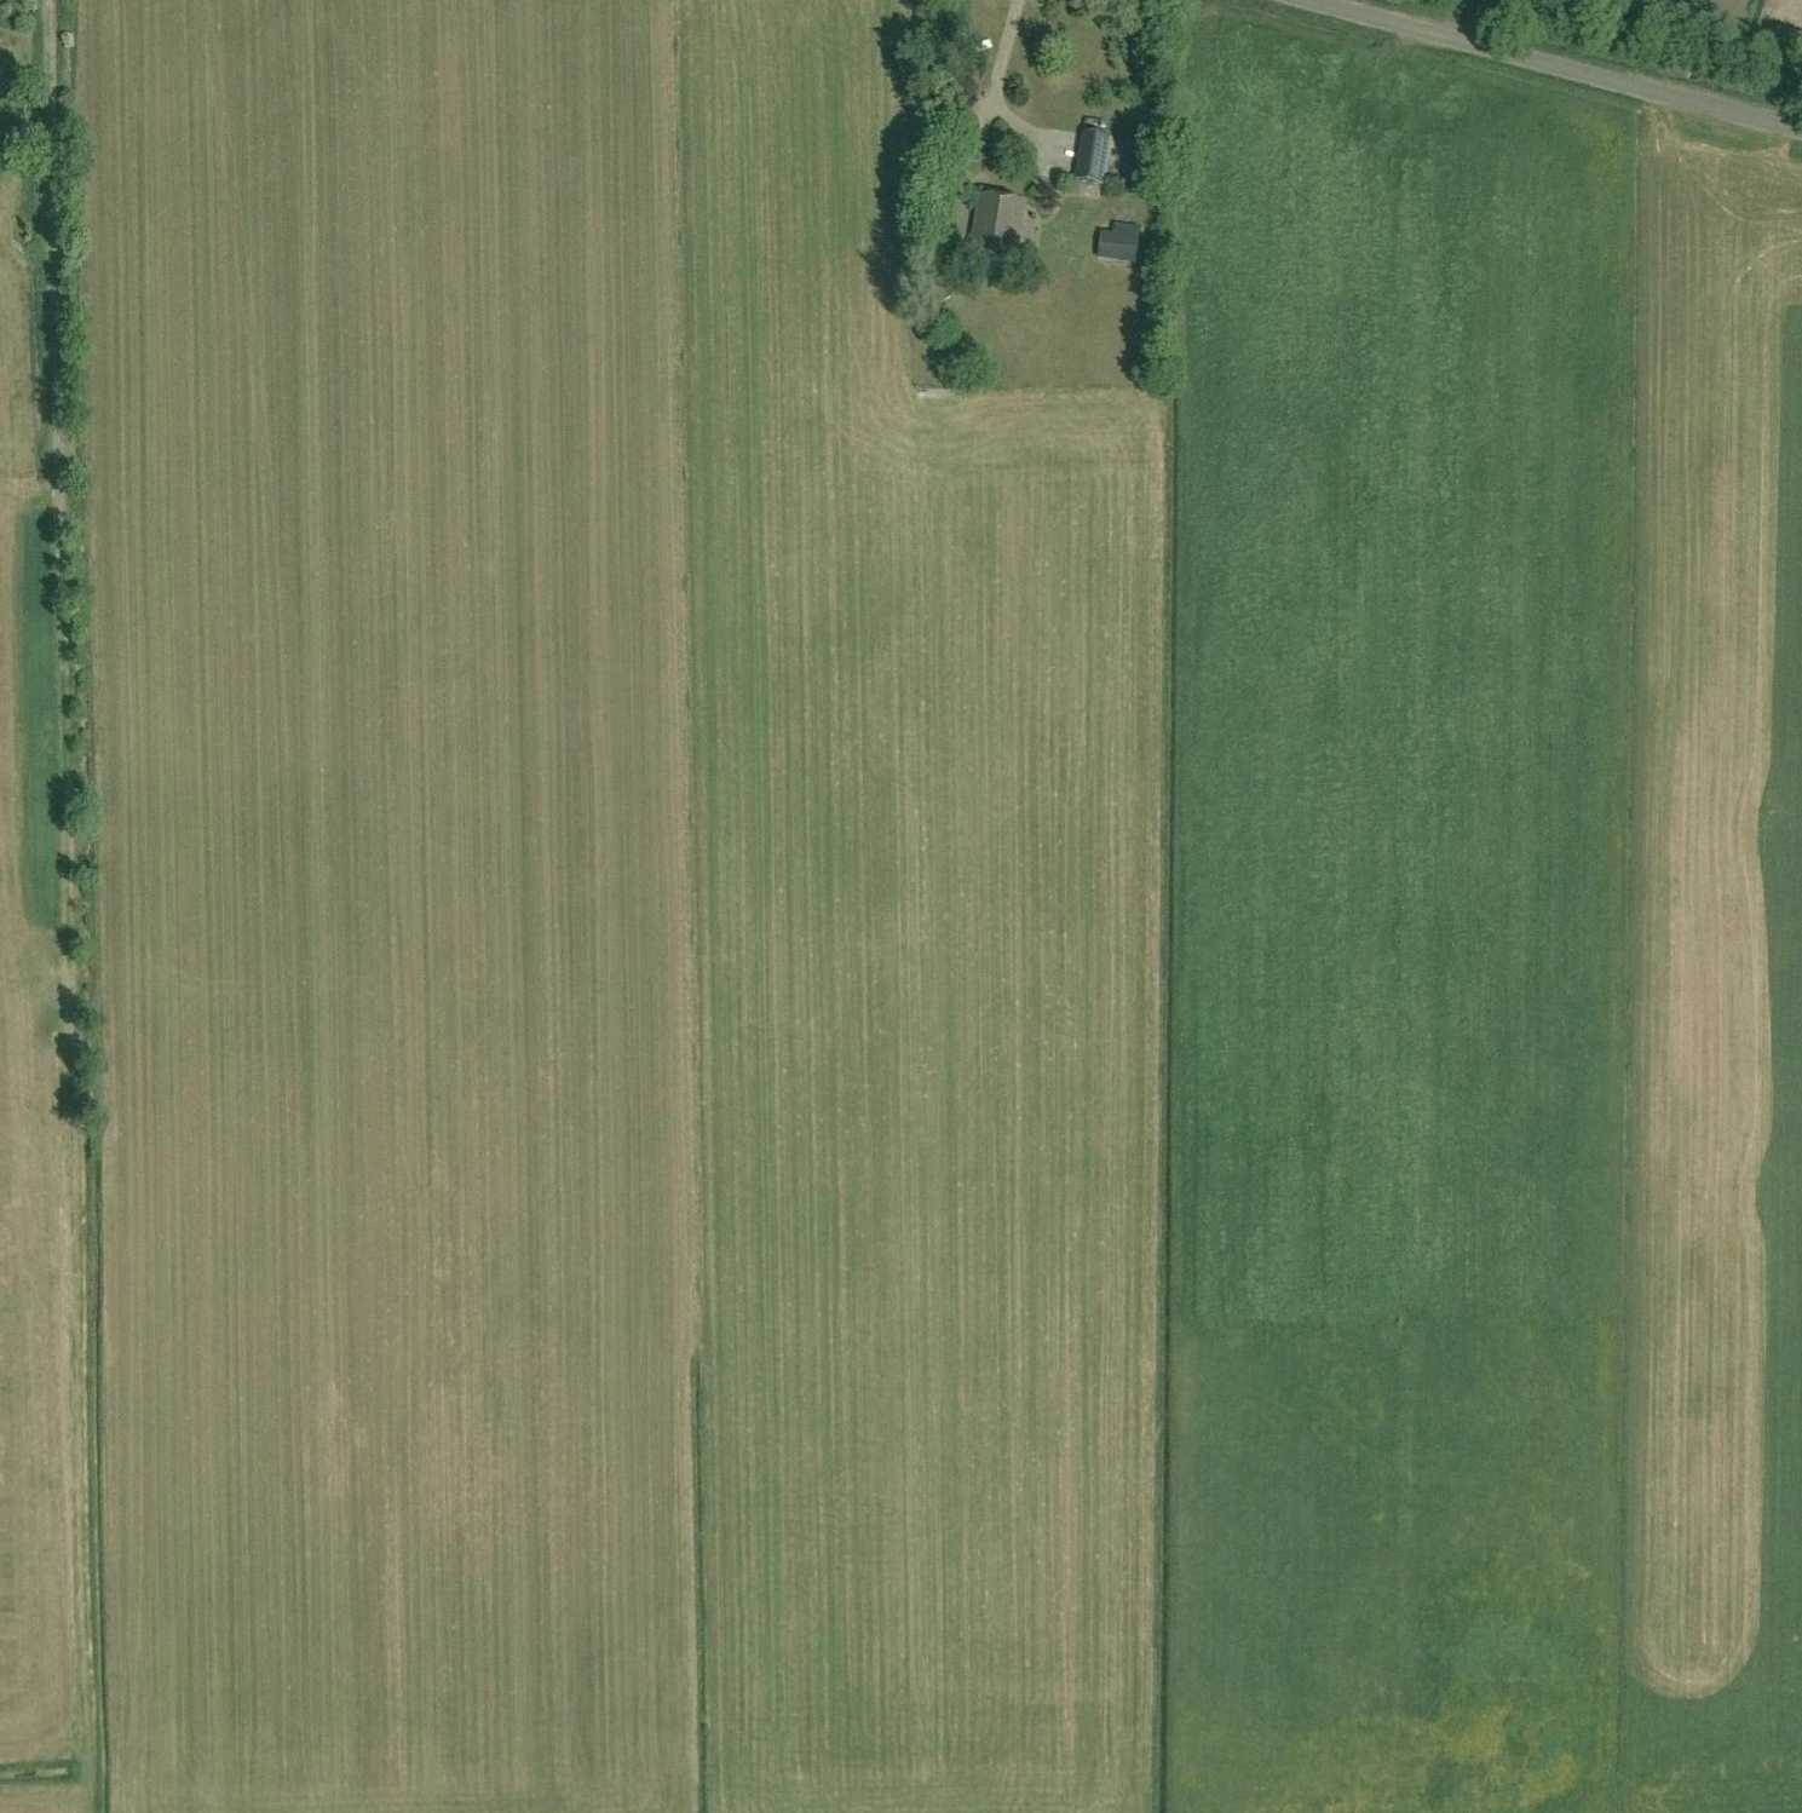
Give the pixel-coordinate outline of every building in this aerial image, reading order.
[(1079,184),(1103,188),(1111,139),(1086,136),(1079,184)] [(1015,263),(1025,205),(982,198),(972,255),(1015,263)] [(1114,235),(1111,263),(1138,266),(1142,229),(1115,225),(1114,235)]
